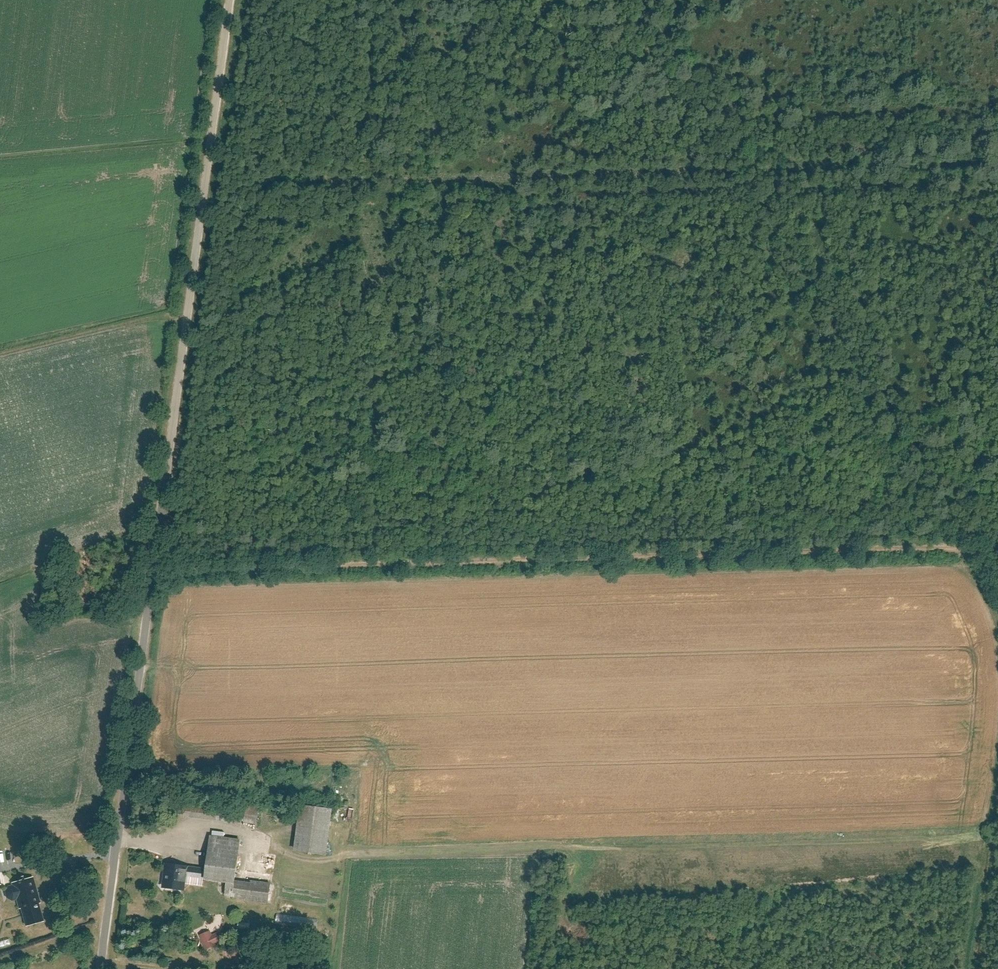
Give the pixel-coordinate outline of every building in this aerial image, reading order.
[(245,808),(243,824),(257,825),(259,809),(245,808)] [(297,808),(292,852),(324,856),(329,812),(297,808)] [(201,884),(224,887),(223,900),(265,904),(267,884),(231,881),(237,842),(208,838),(201,884)] [(202,871),(186,869),(186,868),(163,866),(161,890),(185,892),(185,887),(200,888),(202,871)] [(12,883),(25,928),(44,922),(31,877),(12,883)] [(277,915),(276,928),(314,932),(316,919),(277,915)] [(218,920),(217,928),(251,931),(252,924),(218,920)] [(209,932),(198,937),(205,952),(216,947),(215,945),(223,942),(219,934),(211,937),(209,932)]
